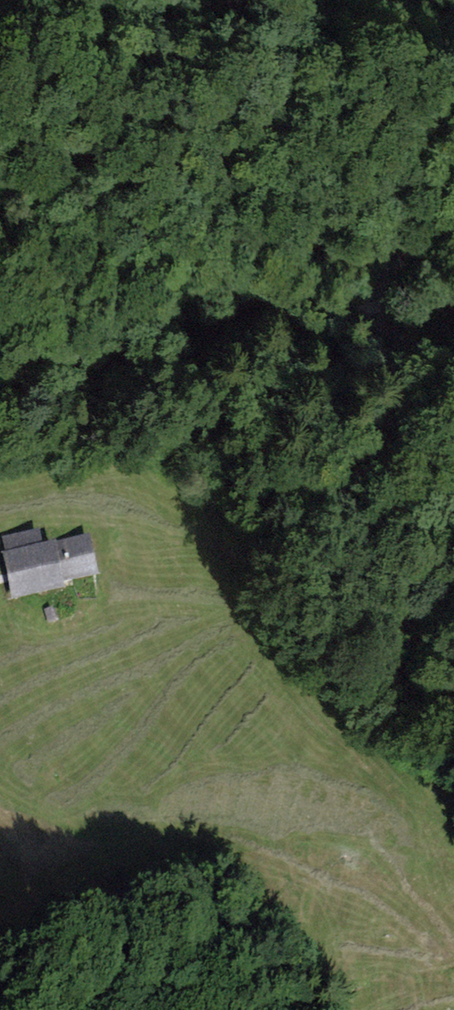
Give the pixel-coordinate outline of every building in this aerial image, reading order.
[(5,554),(1,555),(8,605),(67,597),(65,584),(99,579),(94,545),(56,550),(55,548),(42,550),(39,533),(3,539),(5,554)]
